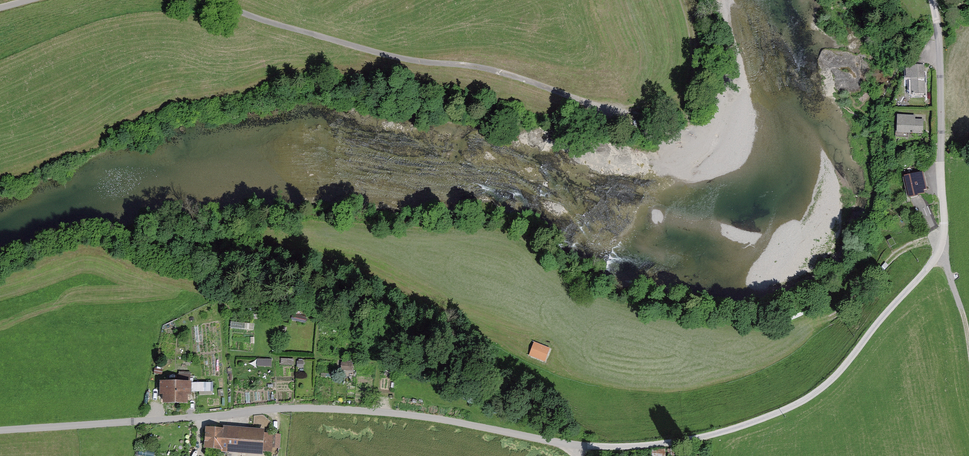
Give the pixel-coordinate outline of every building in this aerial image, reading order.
[(925,64),(906,64),(906,75),(911,75),(911,94),(926,93),(925,64)] [(923,132),(924,114),(897,114),(897,131),(923,132)] [(923,171),(905,175),(909,196),(924,193),(923,189),(927,188),(923,171)] [(232,322),(231,328),(253,331),(254,325),(232,322)] [(549,346),(535,341),(530,355),(544,360),(549,346)] [(352,363),(343,363),(343,370),(351,371),(352,363)] [(191,383),(160,383),(160,395),(163,395),(164,405),(187,405),(187,396),(191,396),(191,392),(191,383)] [(213,383),(191,383),(191,392),(213,392),(213,383)] [(223,452),(225,430),(206,428),(205,450),(223,452)] [(265,431),(225,428),(225,430),(223,452),(223,453),(263,455),(263,452),(265,434),(265,431)] [(281,435),(265,434),(263,452),(272,452),(272,449),(280,449),(281,435)]
